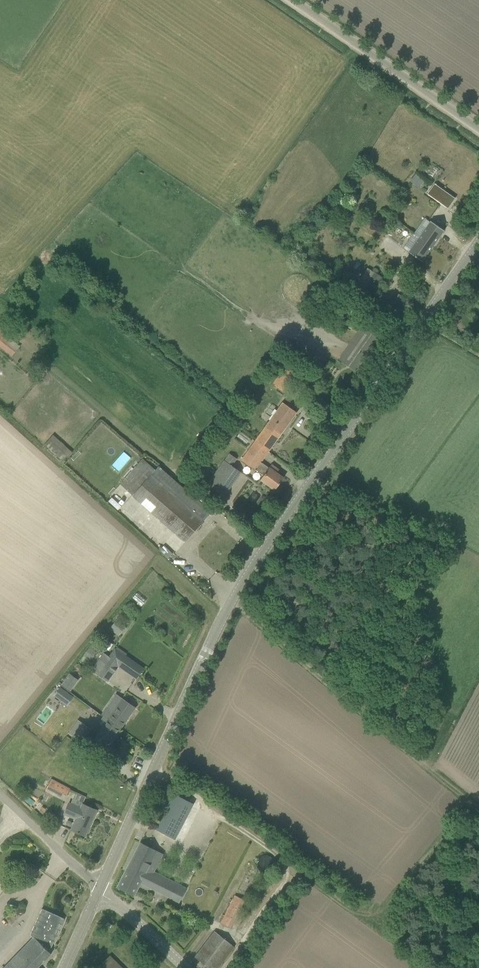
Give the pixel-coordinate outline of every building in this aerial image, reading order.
[(416,173),(411,179),(419,186),(425,180),(416,173)] [(448,208),(455,198),(435,183),(428,193),(448,208)] [(431,221),(409,252),(422,261),(444,230),(431,221)] [(381,278),(374,273),(364,287),(371,292),(381,278)] [(21,346),(0,329),(0,346),(12,357),(21,346)] [(275,386),(285,392),(298,374),(288,367),(275,386)] [(297,412),(283,402),(255,441),(269,451),(297,412)] [(62,460),(71,451),(53,434),(44,444),(62,460)] [(269,451),(255,441),(241,460),(256,470),(263,476),(261,480),(275,490),(284,478),(277,473),(279,470),(272,464),(269,468),(261,462),(269,451)] [(133,495),(185,542),(211,512),(184,488),(181,492),(143,459),(120,484),(133,495)] [(224,461),(207,485),(223,497),(240,472),(241,472),(224,461)] [(84,655),(91,661),(99,649),(91,644),(84,655)] [(118,666),(136,678),(143,668),(115,649),(103,667),(113,674),(118,666)] [(67,673),(60,685),(69,691),(77,679),(67,673)] [(54,696),(59,699),(60,697),(65,700),(70,694),(61,687),(54,696)] [(135,708),(122,698),(107,719),(121,729),(135,708)] [(107,748),(121,729),(107,719),(103,716),(98,724),(102,727),(94,739),(107,748)] [(82,743),(87,736),(88,737),(92,730),(82,723),(73,736),(82,743)] [(51,779),(47,788),(63,796),(66,791),(68,792),(70,788),(51,779)] [(69,803),(64,814),(76,819),(72,830),(85,836),(89,826),(87,826),(90,821),(91,822),(97,810),(83,804),(81,808),(69,803)] [(179,831),(160,821),(156,829),(175,838),(179,831)] [(150,864),(157,851),(157,850),(141,842),(126,871),(118,887),(134,895),(141,882),(180,902),(187,888),(154,871),(156,867),(150,864)] [(221,923),(230,928),(244,900),(235,895),(221,923)] [(34,937),(4,967),(40,967),(39,967),(51,954),(50,952),(65,918),(42,908),(32,931),(34,932),(32,936),(34,937)] [(195,957),(209,967),(218,967),(234,946),(215,931),(195,957)] [(97,967),(123,967),(110,955),(97,967)]
